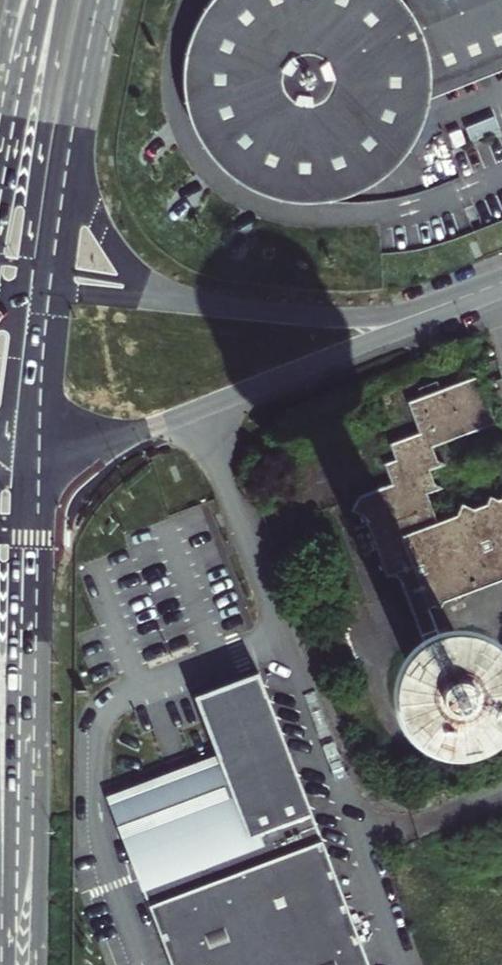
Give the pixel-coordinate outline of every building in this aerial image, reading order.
[(234,9),(217,32),(211,45),(205,73),(205,87),(211,115),(224,141),(234,152),(256,169),(283,180),(297,183),(326,181),(353,173),(377,157),(395,135),(407,108),(410,93),(501,56),(501,0),(243,0),(234,9)] [(445,649),(428,607),(501,579),(501,498),(498,499),(490,496),(487,503),(473,509),(462,504),(456,515),(438,522),(427,493),(443,487),(435,484),(430,469),(444,464),(437,459),(432,445),(497,422),(479,375),(408,401),(420,432),(390,443),(396,459),(385,463),(392,483),(358,496),(351,510),(364,515),(387,575),(392,575),(397,577),(401,580),(404,585),(430,656),(434,653),(437,651),(445,649)] [(450,649),(445,649),(437,651),(434,653),(430,656),(426,659),(423,664),(420,669),(419,674),(418,679),(419,685),(421,690),(423,695),(426,699),(430,703),(440,708),(445,709),(450,710),(456,709),(466,705),(470,701),(473,697),(476,692),(478,687),(479,682),(479,676),(478,671),(476,666),(473,661),(465,654),(461,651),(455,650),(450,649)] [(262,675),(196,699),(217,755),(223,770),(191,782),(189,778),(172,782),(174,789),(118,809),(144,880),(157,882),(155,910),(168,910),(165,943),(179,944),(178,964),(370,964),(262,675)]
